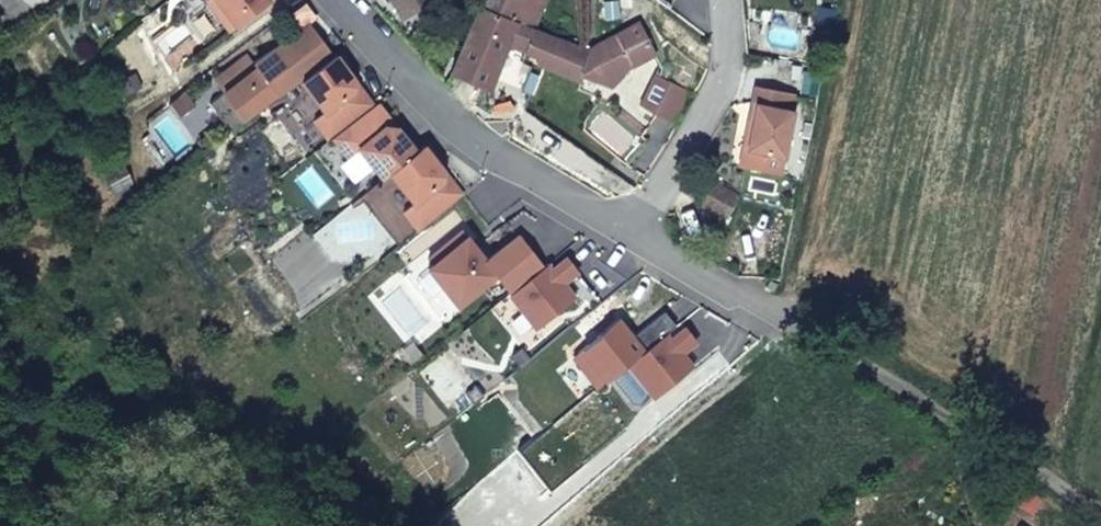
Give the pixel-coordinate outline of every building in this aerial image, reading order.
[(229,30),(269,0),(206,0),(229,30)] [(402,17),(426,0),(389,0),(402,17)] [(481,7),(517,23),(535,29),(546,0),(483,0),(480,7),(481,7)] [(453,72),(456,74),(488,87),(507,45),(517,23),(481,7),(453,72)] [(625,67),(656,47),(640,19),(591,49),(585,46),(535,29),(525,51),(540,56),(538,63),(584,79),(586,74),(611,82),(615,71),(624,73),(625,67)] [(517,23),(507,45),(525,51),(535,29),(517,23)] [(299,80),(331,55),(307,24),(255,63),(258,68),(247,75),(244,71),(221,88),(224,92),(210,103),(231,131),(299,80)] [(334,53),(331,55),(299,80),(323,111),(313,119),(327,137),(330,135),(372,104),(362,91),(360,92),(352,91),(354,79),(334,53)] [(213,78),(221,88),(244,71),(247,75),(258,68),(255,63),(248,54),(213,78)] [(362,91),(354,79),(352,91),(360,92),(362,91)] [(689,91),(669,81),(651,108),(670,121),(689,91)] [(791,93),(752,84),(748,103),(752,104),(743,147),(780,153),(789,110),(787,110),(791,93)] [(376,101),(372,104),(330,135),(347,156),(358,148),(381,177),(388,171),(415,150),(396,126),(384,125),(385,117),(387,116),(376,101)] [(396,126),(387,116),(385,117),(384,125),(396,126)] [(422,144),(415,150),(388,171),(411,202),(402,209),(417,228),(461,192),(450,179),(448,181),(441,180),(442,169),(422,144)] [(743,147),(740,163),(777,169),(780,153),(743,147)] [(450,179),(442,169),(441,180),(448,181),(450,179)] [(358,196),(397,244),(417,228),(402,209),(411,202),(388,171),(381,177),(358,196)] [(710,175),(696,201),(723,215),(734,194),(717,185),(719,180),(710,175)] [(764,285),(771,288),(774,281),(767,278),(764,285)]
